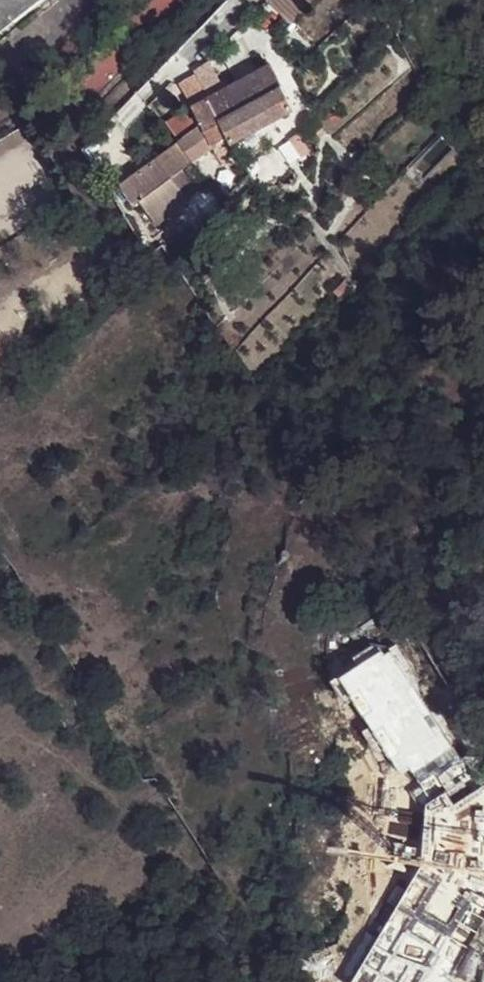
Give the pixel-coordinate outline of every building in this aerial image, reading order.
[(43,0),(0,0),(0,33),(43,0)] [(265,0),(288,23),(311,0),(265,0)] [(196,71),(197,73),(211,96),(222,89),(207,63),(196,71)] [(226,135),(225,136),(230,145),(270,121),(293,110),(269,66),(211,97),(212,98),(210,99),(226,135)] [(211,96),(197,73),(181,83),(191,118),(183,120),(180,112),(164,123),(177,142),(121,185),(130,197),(125,200),(130,206),(142,197),(160,221),(190,198),(179,185),(171,175),(180,168),(192,160),(193,160),(192,159),(225,136),(226,135),(210,99),(212,98),(211,97),(211,96)] [(305,157),(315,151),(301,132),(293,138),(305,157)] [(187,179),(180,168),(171,175),(179,185),(187,179)] [(395,736),(437,743),(445,695),(404,688),(395,736)] [(434,758),(437,743),(395,736),(393,750),(434,758)] [(438,892),(427,913),(405,960),(426,971),(436,952),(440,950),(444,945),(444,938),(466,890),(468,889),(472,885),(473,878),(470,874),(450,864),(438,892)] [(417,909),(427,913),(438,892),(427,887),(417,909)]
